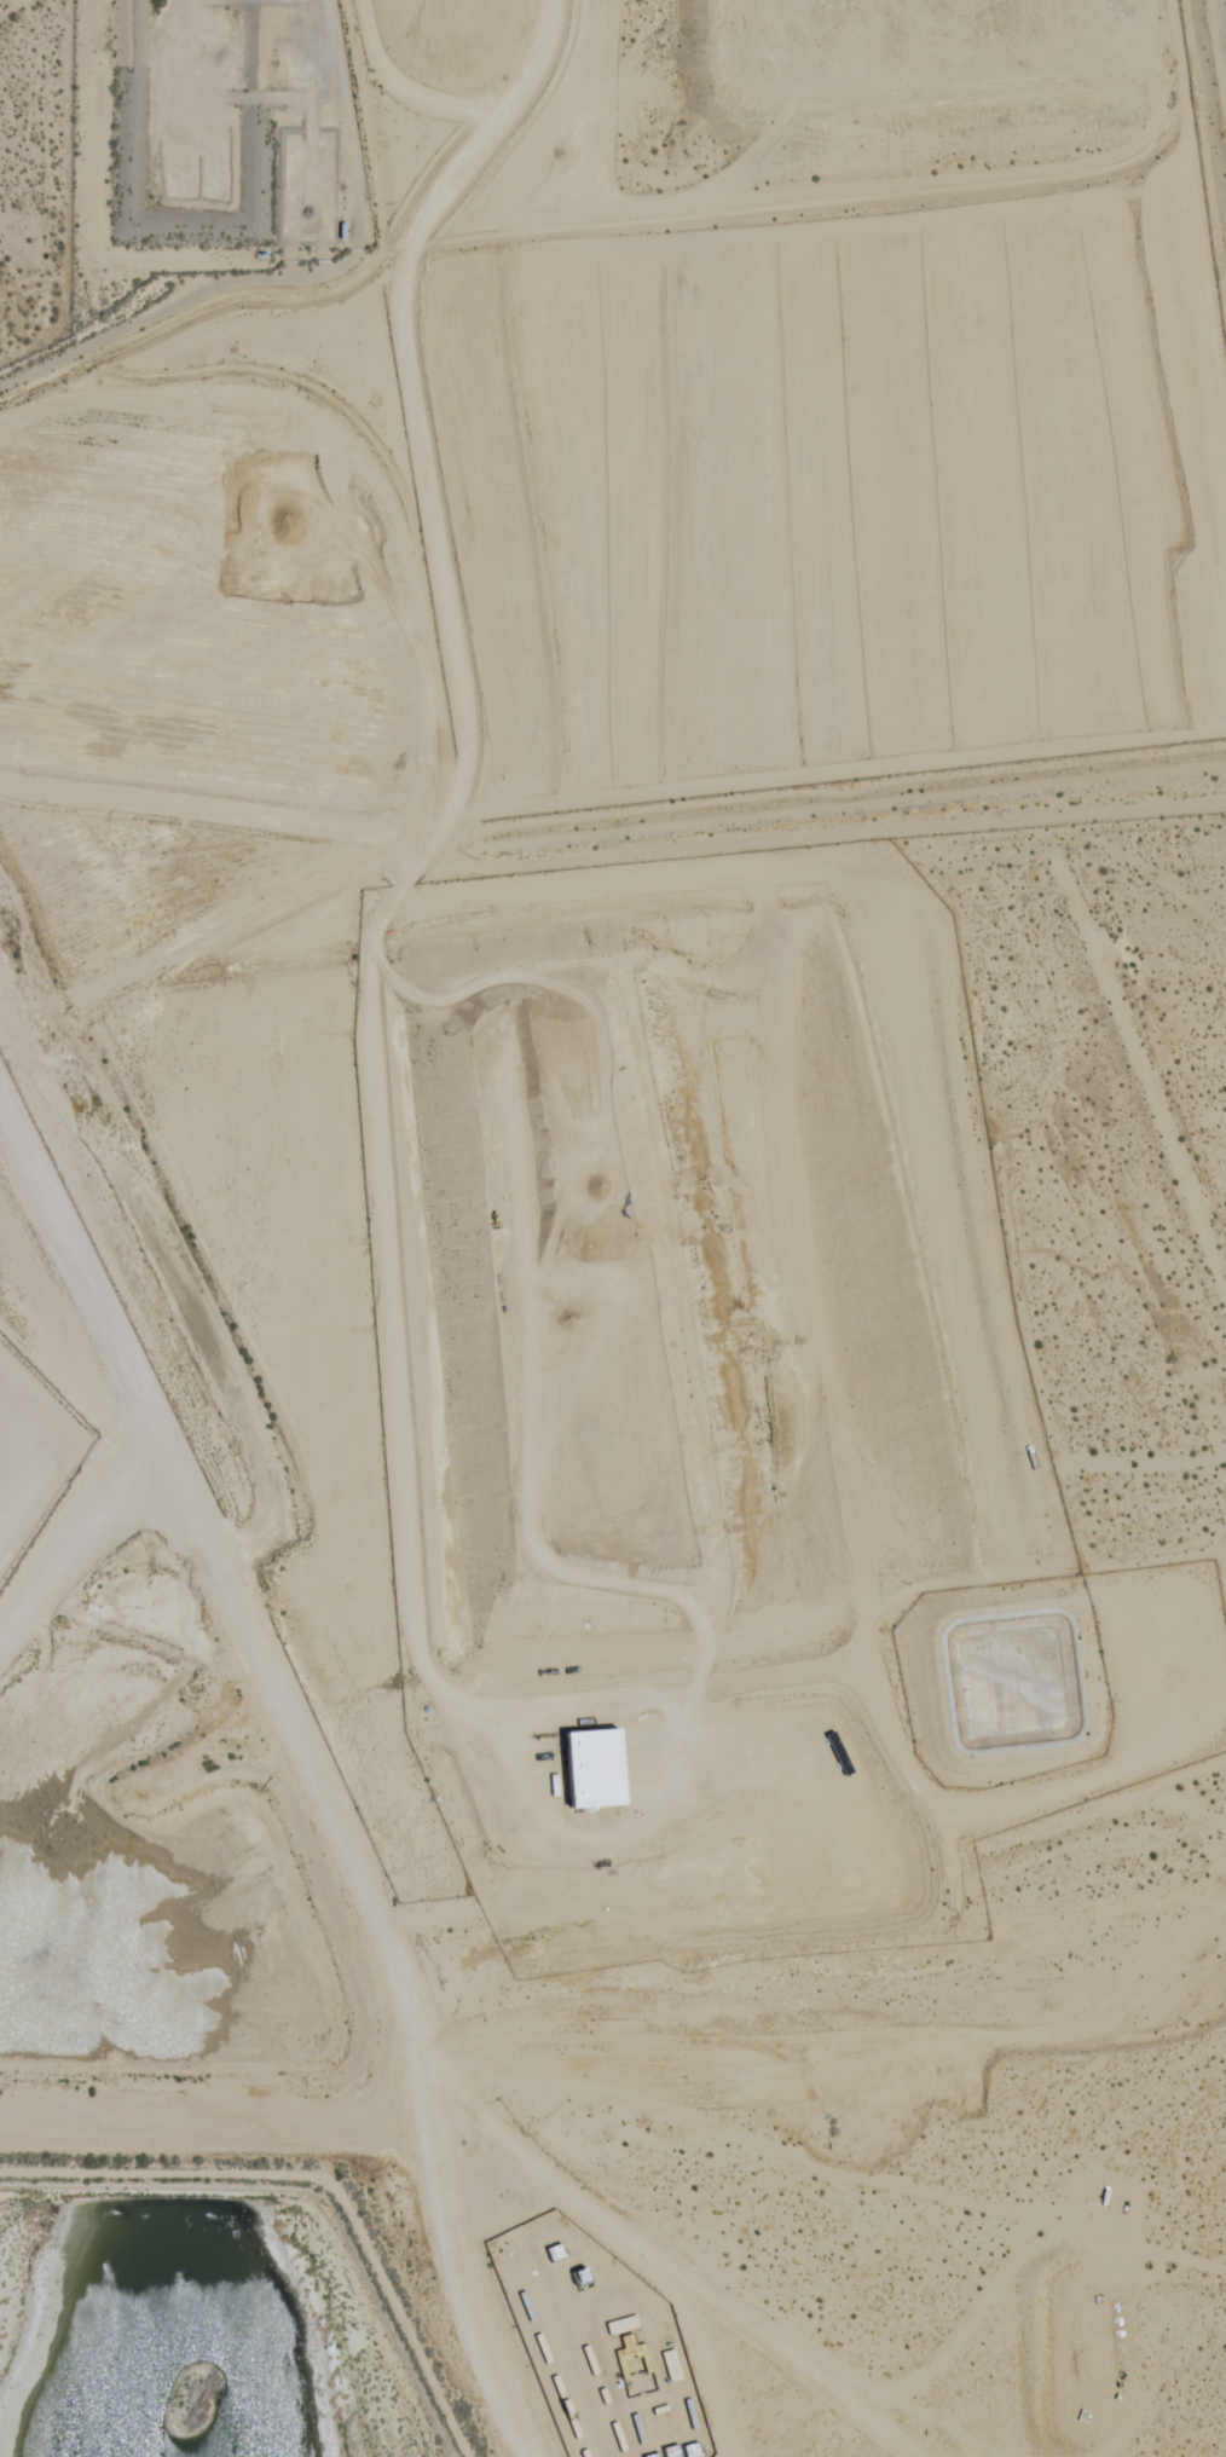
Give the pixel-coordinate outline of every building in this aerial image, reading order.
[(627,1729),(568,1732),(571,1809),(631,1807),(627,1729)] [(596,2283),(589,2267),(573,2274),(580,2290),(596,2283)] [(624,2377),(630,2397),(657,2389),(651,2370),(624,2377)] [(703,2455),(699,2443),(684,2448),(687,2456),(698,2456),(703,2455)]
